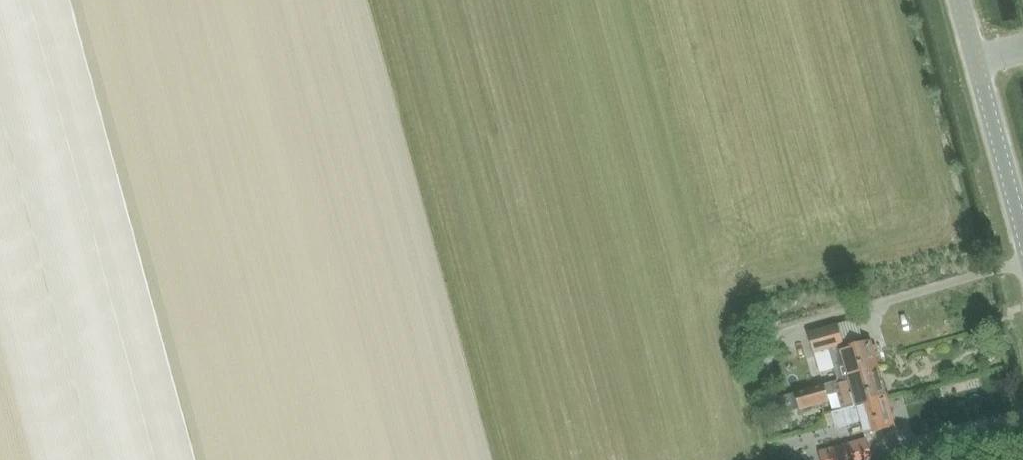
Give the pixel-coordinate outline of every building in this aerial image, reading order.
[(871,341),(844,348),(837,324),(808,333),(814,353),(829,349),(837,379),(838,380),(878,369),(871,341)] [(843,410),(886,398),(878,369),(838,380),(837,379),(795,391),(799,407),(828,399),(826,393),(837,390),(842,408),(843,410)] [(843,410),(842,408),(831,411),(835,427),(861,420),(865,433),(864,433),(865,434),(895,426),(894,425),(886,398),(843,410)] [(867,438),(820,450),(822,459),(873,459),(867,438)]
